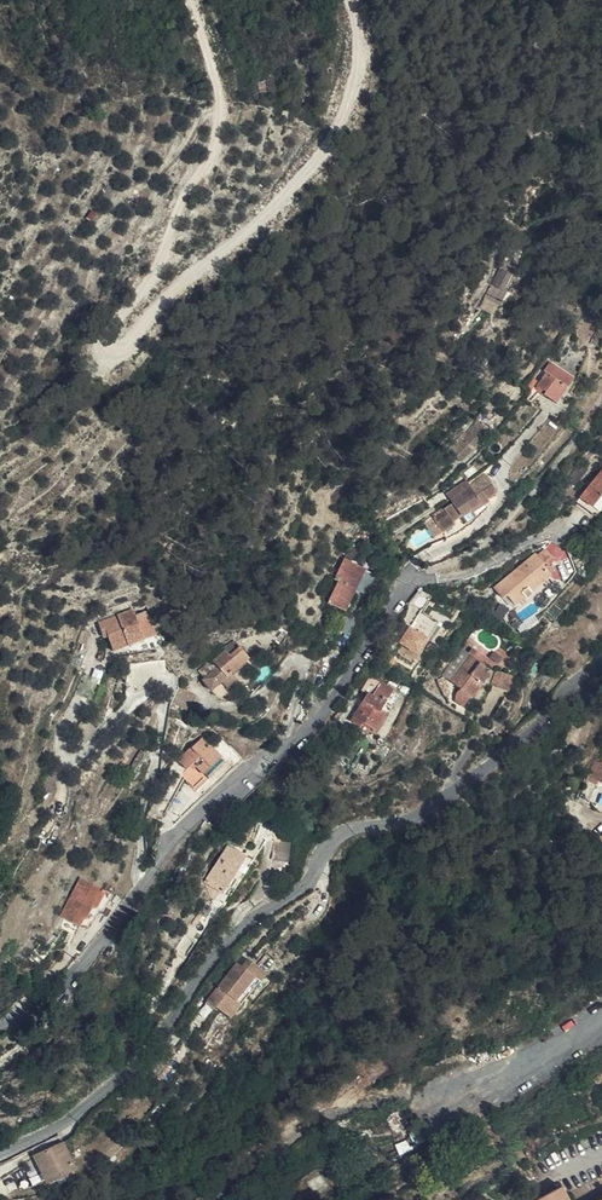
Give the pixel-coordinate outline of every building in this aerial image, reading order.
[(497,296),(505,302),(516,286),(510,282),(517,272),(510,269),(504,278),(507,280),(497,296)] [(482,311),(494,319),(505,302),(497,296),(507,280),(504,278),(482,311)] [(534,393),(536,395),(542,400),(540,403),(551,412),(555,408),(571,388),(548,370),(541,379),(543,381),(534,393)] [(518,394),(524,399),(532,389),(527,383),(518,394)] [(473,433),(459,446),(458,445),(442,461),(454,474),(470,458),(482,440),(473,433)] [(582,479),(575,473),(562,488),(569,494),(582,479)] [(574,507),(586,516),(597,504),(601,507),(601,505),(601,473),(574,507)] [(448,521),(480,493),(474,484),(458,496),(458,497),(450,503),(452,507),(422,528),(426,534),(427,536),(448,521)] [(486,502),(480,493),(448,521),(427,536),(432,543),(442,536),(441,533),(449,528),(459,520),(462,524),(478,512),(476,509),(486,502)] [(574,507),(570,511),(589,526),(601,511),(601,508),(601,507),(597,504),(586,516),(574,507)] [(464,528),(462,524),(459,520),(449,528),(454,535),(464,528)] [(426,534),(422,528),(421,527),(414,532),(419,539),(426,534)] [(519,598),(527,590),(537,582),(530,574),(540,564),(532,555),(524,562),(483,597),(491,606),(495,602),(503,611),(511,604),(512,606),(520,599),(519,598)] [(318,615),(330,622),(342,601),(347,604),(360,583),(338,571),(325,592),(330,596),(318,615)] [(537,582),(527,590),(532,595),(541,587),(537,582)] [(478,608),(476,599),(464,600),(464,609),(478,608)] [(342,601),(330,622),(335,624),(347,604),(342,601)] [(419,613),(400,641),(418,653),(437,625),(419,613)] [(114,620),(113,615),(105,618),(78,631),(82,641),(87,639),(89,642),(96,657),(131,639),(124,625),(126,623),(122,616),(114,620)] [(230,648),(225,648),(207,662),(214,670),(197,684),(208,697),(224,682),(230,676),(243,664),(230,648)] [(466,671),(468,668),(469,667),(462,662),(465,656),(460,653),(455,660),(447,655),(429,681),(448,695),(444,700),(444,708),(452,713),(458,704),(459,705),(480,675),(472,670),(470,673),(466,671)] [(128,663),(143,668),(141,659),(125,661),(128,663)] [(214,670),(207,662),(190,676),(197,684),(214,670)] [(130,676),(143,668),(128,663),(123,686),(130,676)] [(496,696),(502,681),(486,675),(480,690),(496,696)] [(239,686),(230,676),(224,682),(232,693),(239,686)] [(420,686),(422,697),(428,695),(426,685),(420,686)] [(347,711),(338,724),(347,730),(349,727),(362,736),(374,720),(369,716),(383,697),(370,688),(360,702),(356,699),(351,706),(356,710),(352,715),(347,711)] [(191,699),(176,690),(167,707),(182,717),(191,699)] [(351,706),(347,711),(352,715),(356,710),(351,706)] [(349,727),(347,730),(345,734),(360,739),(362,736),(349,727)] [(217,749),(231,761),(240,751),(225,739),(217,749)] [(186,785),(197,799),(225,771),(200,744),(175,768),(188,782),(186,785)] [(576,785),(586,790),(587,787),(601,794),(601,754),(594,770),(585,766),(576,785)] [(290,859),(291,841),(277,840),(275,858),(290,859)] [(308,842),(294,842),(296,864),(308,863),(308,842)] [(206,879),(224,890),(247,857),(228,846),(206,879)] [(58,920),(80,932),(93,889),(78,882),(58,920)] [(93,889),(80,932),(85,934),(90,926),(92,926),(100,914),(103,915),(112,898),(93,889)] [(26,959),(36,966),(43,956),(34,948),(26,959)] [(208,1009),(230,1026),(264,981),(249,968),(243,976),(238,972),(208,1009)] [(73,1042),(77,1039),(81,1036),(71,1023),(68,1025),(64,1028),(68,1034),(73,1042)] [(73,1042),(68,1034),(51,1048),(57,1054),(73,1042)] [(81,1169),(67,1144),(35,1160),(48,1186),(81,1169)]
